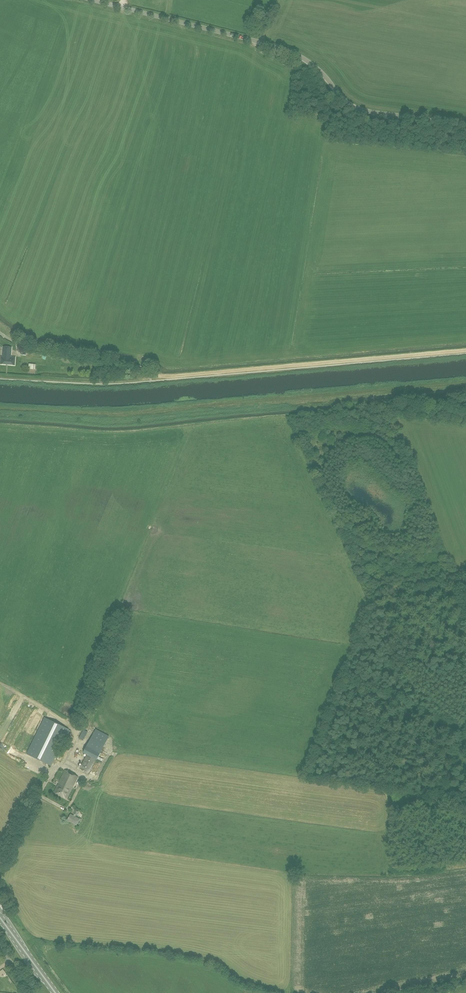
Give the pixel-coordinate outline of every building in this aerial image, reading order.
[(15,365),(15,358),(11,357),(11,348),(3,347),(2,360),(1,359),(0,364),(15,365)] [(68,729),(45,718),(45,717),(30,710),(13,746),(27,753),(27,754),(51,766),(65,735),(68,737),(71,731),(68,730),(68,729)] [(85,736),(89,727),(85,725),(80,734),(85,736)] [(87,755),(80,768),(88,773),(95,759),(96,760),(109,736),(96,729),(83,753),(87,755)] [(64,770),(54,793),(67,799),(78,776),(64,770)] [(71,815),(67,820),(76,825),(79,819),(75,817),(76,815),(78,812),(76,811),(74,814),(73,816),(71,815)]
